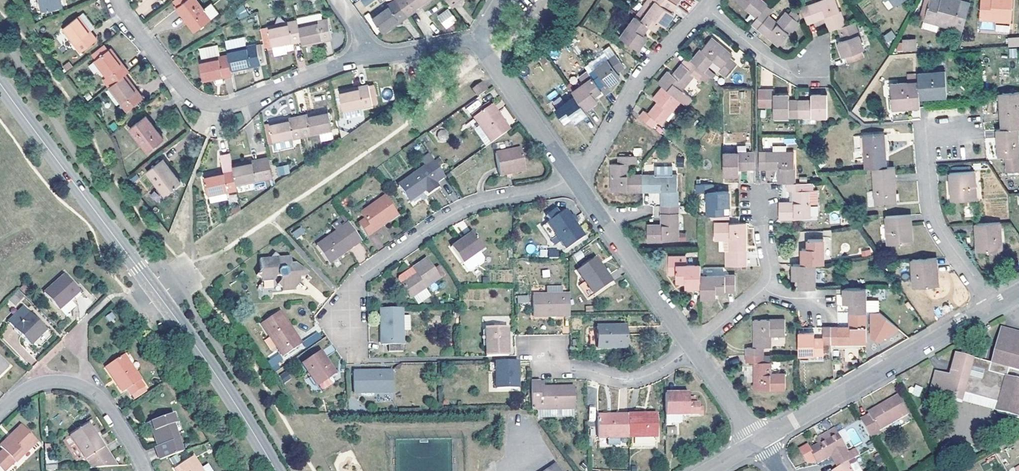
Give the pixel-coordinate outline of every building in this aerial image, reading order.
[(43,11),(62,7),(61,0),(41,0),(43,11)] [(179,6),(178,8),(197,31),(219,13),(211,3),(204,9),(197,0),(174,0),(179,6)] [(397,0),(395,0),(372,16),(384,32),(408,15),(397,0)] [(408,15),(429,0),(397,0),(408,15)] [(656,30),(661,22),(666,26),(675,13),(672,11),(677,4),(676,4),(671,0),(648,0),(636,16),(650,26),(656,30)] [(758,17),(763,11),(768,5),(762,0),(737,0),(758,17)] [(831,31),(840,27),(846,25),(837,0),(826,0),(802,8),(808,23),(826,16),(831,31)] [(963,30),(970,3),(959,0),(945,0),(931,0),(925,20),(963,30)] [(980,19),(1012,21),(1013,0),(981,0),(980,19)] [(773,9),(768,5),(763,11),(769,16),(773,9)] [(238,20),(248,16),(244,6),(234,10),(238,20)] [(436,16),(446,29),(457,21),(448,8),(436,16)] [(758,17),(753,23),(780,45),(799,22),(797,20),(800,17),(792,10),(789,14),(787,12),(777,24),(769,16),(763,11),(758,17)] [(63,29),(82,52),(97,40),(90,31),(88,27),(93,23),(85,13),(63,29)] [(318,14),(297,18),(298,21),(302,41),(303,45),(332,39),(328,19),(323,21),(322,16),(318,14)] [(644,35),(650,26),(636,16),(621,37),(638,50),(647,37),(644,35)] [(302,41),(298,21),(264,28),(265,31),(262,33),(264,44),(267,43),(268,48),(302,41)] [(846,25),(840,27),(844,40),(839,42),(844,56),(847,56),(849,62),(863,57),(861,50),(864,49),(854,22),(846,25)] [(891,30),(882,36),(887,43),(896,38),(891,30)] [(1009,46),(1018,45),(1018,37),(1009,38),(1009,46)] [(226,49),(246,46),(244,38),(225,40),(226,49)] [(711,38),(692,61),(704,71),(707,67),(712,61),(721,68),(720,71),(726,75),(735,64),(729,59),(732,56),(711,38)] [(916,51),(916,39),(899,40),(900,52),(916,51)] [(228,55),(231,70),(261,64),(257,44),(227,50),(228,55)] [(203,60),(220,56),(218,45),(200,49),(203,60)] [(125,76),(129,73),(110,49),(95,61),(107,78),(104,80),(109,88),(125,76)] [(602,78),(596,81),(603,92),(605,94),(611,90),(608,86),(620,77),(617,72),(624,67),(616,54),(595,68),(602,78)] [(223,77),(232,75),(231,70),(228,55),(220,56),(203,60),(200,61),(204,81),(216,78),(217,83),(224,81),(223,77)] [(669,71),(659,83),(663,87),(675,96),(694,73),(697,76),(704,81),(705,83),(711,77),(705,72),(704,71),(692,61),(688,58),(674,75),(669,71)] [(716,75),(708,68),(705,72),(711,77),(712,79),(716,75)] [(584,85),(573,92),(576,97),(586,109),(598,101),(596,97),(603,92),(596,81),(588,71),(580,78),(584,85)] [(917,73),(919,94),(935,93),(935,97),(947,96),(946,71),(917,73)] [(905,104),(920,103),(920,98),(919,94),(917,73),(907,74),(908,82),(891,83),(892,109),(905,108),(905,104)] [(143,100),(125,76),(109,88),(128,111),(143,100)] [(702,84),(704,81),(697,76),(695,78),(702,84)] [(472,89),(478,97),(487,90),(481,83),(472,89)] [(369,86),(340,91),(344,111),(363,107),(377,104),(374,89),(369,90),(369,86)] [(640,116),(653,127),(657,121),(661,124),(680,101),(675,96),(663,87),(654,99),(658,103),(649,114),(645,111),(640,116)] [(759,91),(759,105),(774,105),(774,116),(799,117),(798,101),(789,101),(789,95),(774,95),(773,90),(759,91)] [(1018,128),(1018,91),(999,93),(1001,129),(1017,128),(1018,128)] [(89,92),(84,96),(88,101),(93,98),(89,92)] [(603,92),(596,97),(598,101),(606,96),(605,94),(603,92)] [(798,101),(799,117),(827,116),(827,95),(812,94),(812,101),(798,101)] [(586,109),(576,97),(556,110),(565,123),(570,119),(572,123),(575,122),(575,123),(588,114),(586,109)] [(473,114),(475,117),(489,107),(487,104),(473,114)] [(475,118),(469,123),(486,147),(509,130),(491,106),(489,107),(475,117),(475,118)] [(363,107),(344,111),(345,118),(364,114),(363,107)] [(500,111),(509,125),(514,121),(505,108),(500,111)] [(299,117),(303,136),(332,131),(328,111),(299,117)] [(164,140),(145,117),(130,129),(148,152),(164,140)] [(274,142),(303,136),(299,117),(270,123),(274,142)] [(1017,128),(1001,129),(997,129),(999,156),(1007,155),(1011,155),(1011,157),(1007,158),(1008,170),(1018,170),(1018,148),(1017,128)] [(437,131),(439,141),(449,138),(446,129),(437,131)] [(331,132),(320,134),(321,141),(333,139),(331,132)] [(863,135),(866,168),(874,168),(887,167),(884,133),(863,135)] [(854,149),(862,148),(861,135),(853,136),(854,149)] [(759,169),(779,168),(779,183),(788,183),(794,183),(794,152),(787,153),(786,146),(773,146),(773,153),(759,152),(759,169)] [(498,153),(496,154),(500,176),(525,171),(521,148),(515,150),(498,153)] [(756,169),(755,152),(724,153),(724,175),(739,175),(739,169),(756,169)] [(425,166),(434,160),(429,154),(420,160),(425,166)] [(612,191),(643,191),(643,175),(629,176),(629,164),(635,164),(635,156),(620,156),(619,164),(612,163),(612,191)] [(269,159),(232,166),(234,170),(237,185),(272,177),(269,159)] [(436,182),(444,176),(434,160),(425,166),(399,185),(410,201),(426,190),(429,193),(438,186),(436,182)] [(163,161),(148,172),(165,195),(181,183),(163,161)] [(277,175),(290,174),(288,165),(276,166),(277,175)] [(887,167),(874,168),(876,204),(897,202),(894,167),(887,167)] [(237,185),(234,170),(204,176),(208,195),(210,195),(211,203),(228,199),(227,192),(238,190),(237,185)] [(764,171),(765,183),(776,182),(776,170),(764,171)] [(975,171),(953,172),(954,188),(950,188),(952,200),(977,199),(975,171)] [(662,206),(678,205),(677,176),(643,175),(643,191),(662,191),(662,206)] [(779,209),(779,218),(809,218),(810,203),(810,191),(813,191),(813,190),(813,183),(794,183),(788,183),(788,190),(790,190),(794,190),(794,202),(790,202),(779,202),(779,209)] [(711,216),(724,216),(724,207),(729,207),(729,191),(713,192),(713,184),(697,184),(697,192),(707,192),(707,216),(711,216)] [(813,191),(810,191),(810,203),(818,203),(818,190),(813,190),(813,191)] [(365,219),(359,224),(367,236),(398,214),(385,196),(361,213),(365,219)] [(678,240),(678,205),(662,206),(662,225),(647,225),(647,241),(678,240)] [(566,210),(542,226),(551,240),(556,236),(560,242),(565,249),(584,237),(566,210)] [(913,242),(912,214),(886,216),(888,243),(913,242)] [(346,225),(349,223),(343,216),(341,218),(346,225)] [(352,247),(361,240),(349,223),(346,225),(343,227),(338,221),(332,225),(337,232),(316,245),(330,263),(349,249),(347,247),(351,245),(352,247)] [(1002,249),(1001,221),(975,223),(977,251),(990,250),(1001,250),(1002,249)] [(745,223),(740,222),(715,222),(715,238),(730,238),(731,251),(727,251),(727,266),(746,266),(745,223)] [(292,232),(295,239),(306,233),(302,227),(292,232)] [(473,232),(451,247),(467,269),(472,269),(486,259),(480,251),(484,248),(473,232)] [(555,245),(560,242),(556,236),(551,240),(555,245)] [(815,264),(823,264),(824,239),(808,239),(808,248),(802,248),(801,263),(815,264)] [(549,250),(549,259),(558,258),(557,250),(549,250)] [(1001,250),(990,250),(990,259),(1002,259),(1001,250)] [(261,279),(262,282),(273,281),(276,277),(278,276),(280,277),(282,280),(277,285),(282,288),(283,292),(294,291),(300,283),(300,279),(304,279),(308,274),(296,263),(294,263),(291,261),(290,257),(280,257),(275,253),(270,258),(260,259),(261,271),(257,275),(261,279)] [(686,286),(701,286),(701,275),(701,265),(685,265),(685,256),(669,256),(669,270),(677,271),(676,274),(677,281),(685,281),(686,286)] [(398,280),(411,298),(425,288),(440,278),(434,270),(426,258),(413,268),(412,267),(399,276),(398,280)] [(595,258),(577,271),(586,282),(579,286),(588,298),(594,294),(594,295),(612,282),(595,258)] [(932,258),(912,259),(914,287),(939,285),(938,273),(934,273),(932,258)] [(799,289),(815,289),(815,264),(801,263),(793,264),(793,279),(800,279),(799,289)] [(438,267),(434,270),(440,278),(444,275),(438,267)] [(207,279),(199,269),(196,272),(203,282),(207,279)] [(65,274),(44,293),(59,310),(80,291),(65,274)] [(701,286),(701,297),(717,297),(716,290),(736,291),(735,275),(701,275),(701,286)] [(569,316),(569,294),(563,294),(562,286),(547,287),(546,295),(533,294),(534,317),(569,316)] [(850,312),(866,311),(879,311),(879,299),(866,300),(865,287),(844,288),(845,304),(850,304),(850,312)] [(425,288),(411,298),(419,302),(430,295),(425,288)] [(16,306),(24,295),(17,290),(9,301),(16,306)] [(909,309),(913,305),(909,300),(905,303),(909,309)] [(71,301),(62,308),(65,313),(75,306),(71,301)] [(25,308),(9,323),(21,336),(30,345),(46,329),(25,308)] [(403,316),(403,308),(380,308),(382,345),(389,344),(389,351),(403,351),(403,331),(403,330),(403,316)] [(280,311),(262,323),(283,356),(302,343),(280,311)] [(866,343),(866,311),(850,312),(851,327),(841,326),(838,327),(831,327),(831,343),(866,343)] [(884,313),(869,314),(870,339),(896,338),(896,322),(884,322),(884,313)] [(747,355),(763,355),(763,347),(770,347),(770,335),(785,334),(785,319),(753,319),(753,347),(747,347),(747,355)] [(626,326),(597,326),(597,348),(627,347),(626,326)] [(486,356),(508,356),(507,327),(485,327),(486,356)] [(831,327),(823,327),(823,338),(814,338),(814,332),(798,332),(799,354),(823,354),(823,343),(831,343),(831,327)] [(935,372),(930,394),(955,400),(964,402),(966,394),(1000,404),(997,412),(1018,418),(1018,380),(1007,376),(1010,368),(1018,371),(1018,333),(1001,328),(992,364),(956,354),(950,376),(935,372)] [(320,351),(302,363),(309,374),(321,391),(334,381),(331,377),(335,374),(320,351)] [(285,362),(277,352),(267,360),(274,370),(285,362)] [(124,354),(106,366),(124,392),(126,390),(131,396),(132,395),(144,387),(145,386),(124,354)] [(763,362),(763,355),(747,355),(747,362),(755,362),(755,389),(786,389),(785,373),(770,374),(770,362),(763,362)] [(489,363),(489,372),(496,372),(496,389),(518,388),(517,361),(496,361),(496,363),(489,363)] [(284,382),(291,378),(287,370),(280,375),(284,382)] [(392,371),(353,371),(354,393),(393,392),(392,371)] [(541,387),(540,380),(531,380),(531,409),(536,409),(537,417),(559,416),(558,408),(574,408),(574,387),(541,387)] [(915,384),(911,393),(919,396),(923,387),(915,384)] [(147,390),(144,387),(132,395),(134,399),(147,390)] [(665,415),(680,414),(703,414),(702,406),(699,407),(699,403),(695,404),(695,397),(689,397),(689,392),(665,393),(665,415)] [(870,415),(861,420),(872,439),(881,434),(879,430),(909,414),(899,396),(869,412),(870,415)] [(574,416),(574,408),(558,408),(559,416),(574,416)] [(629,437),(657,436),(657,413),(627,414),(628,437),(629,437)] [(151,432),(155,431),(157,438),(160,437),(161,440),(159,441),(160,445),(155,447),(159,460),(183,451),(173,424),(176,423),(173,414),(148,422),(151,432)] [(628,437),(627,414),(610,414),(610,416),(597,416),(598,438),(607,437),(607,445),(619,445),(619,437),(628,437)] [(88,459),(93,467),(117,465),(105,447),(104,447),(95,435),(91,428),(88,424),(70,436),(74,442),(82,453),(86,460),(88,459)] [(0,452),(0,468),(3,470),(6,470),(37,441),(22,425),(0,446),(3,449),(0,452)] [(91,428),(95,435),(99,432),(95,425),(91,428)] [(838,468),(854,459),(860,455),(855,449),(849,453),(835,429),(817,440),(820,445),(811,450),(818,464),(832,456),(838,468)] [(75,458),(82,453),(74,442),(67,447),(75,458)] [(45,470),(56,470),(56,454),(46,454),(45,470)] [(174,468),(176,470),(203,470),(193,456),(174,468)] [(854,459),(838,468),(834,470),(861,470),(854,459)]
